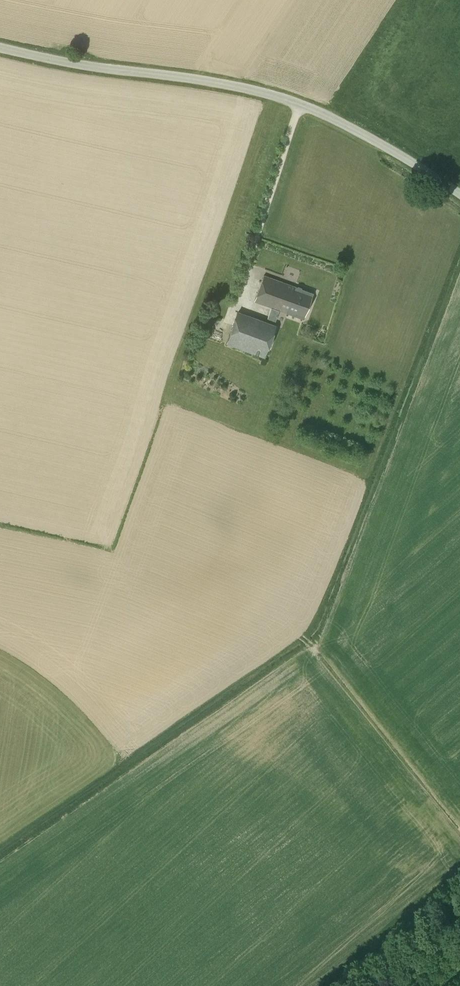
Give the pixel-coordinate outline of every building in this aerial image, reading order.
[(303,319),(312,293),(264,276),(255,301),(303,319)] [(264,358),(276,325),(237,311),(225,344),(264,358)]
